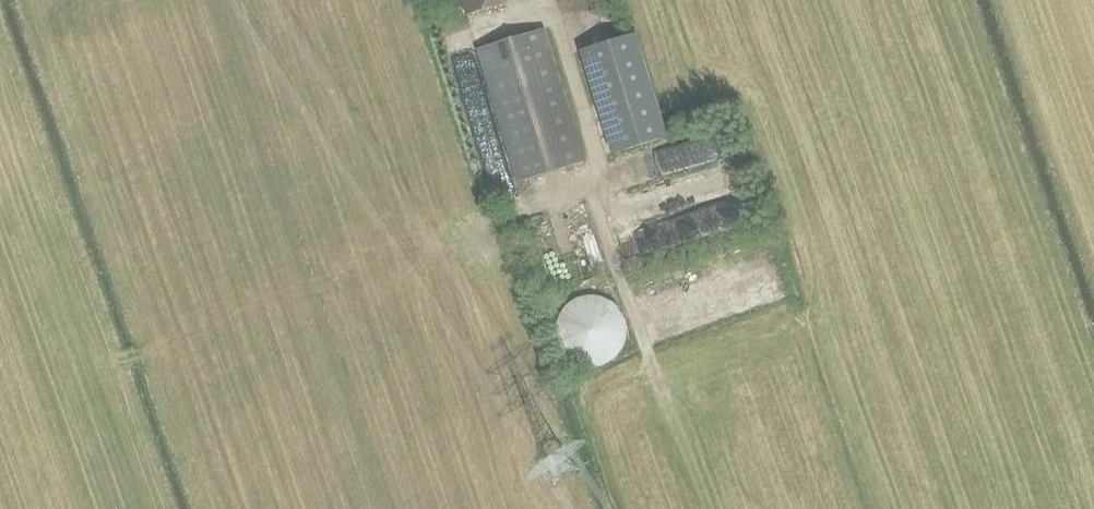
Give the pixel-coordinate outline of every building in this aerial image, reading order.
[(467,16),(518,0),(462,0),(467,16)] [(517,181),(584,161),(544,30),(477,50),(517,181)] [(577,47),(605,152),(662,137),(633,32),(577,47)] [(709,166),(644,189),(653,215),(718,192),(709,166)] [(555,336),(560,350),(570,361),(583,366),(597,366),(611,360),(620,349),(625,335),(623,321),(615,309),(604,300),(589,297),(575,301),(563,309),(556,322),(555,336)]
